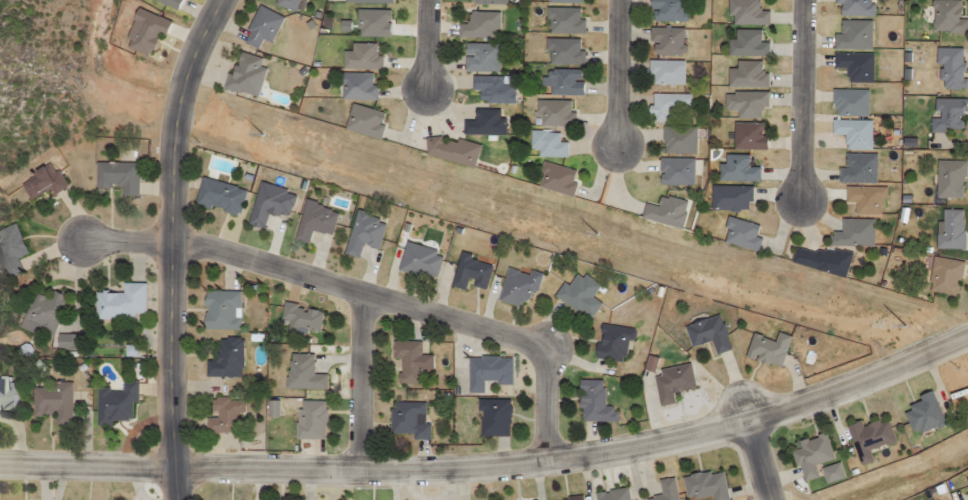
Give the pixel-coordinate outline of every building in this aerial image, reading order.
[(174,11),(180,0),(153,0),(174,11)] [(299,14),(304,0),(275,0),(273,4),(299,14)] [(649,21),(685,21),(685,0),(649,0),(649,21)] [(768,11),(758,11),(758,0),(727,0),(727,25),(768,24),(768,11)] [(839,4),(839,16),(872,16),(872,0),(834,0),(834,4),(839,4)] [(959,19),(959,0),(932,0),(932,33),(966,33),(966,19),(959,19)] [(241,42),(256,49),(261,39),(270,43),(282,17),(257,6),(241,42)] [(148,58),(167,23),(138,8),(120,43),(148,58)] [(391,9),(359,8),(358,35),(390,35),(391,9)] [(582,8),(545,8),(545,33),(582,33),(582,8)] [(496,12),(466,12),(466,23),(456,23),(456,38),(496,38),(496,12)] [(870,49),(870,21),(839,21),(839,35),(832,35),(832,49),(870,49)] [(649,54),(682,54),(682,28),(649,28),(649,54)] [(727,40),(727,56),(767,56),(767,42),(759,42),(759,30),(733,30),(733,40),(727,40)] [(581,38),(545,38),(545,64),(581,64),(581,38)] [(342,52),(342,69),(381,69),(381,54),(375,54),(375,43),(351,43),(351,52),(342,52)] [(463,71),(501,71),(501,43),(463,43),(463,71)] [(936,89),(963,89),(963,48),(936,48),(936,89)] [(254,98),(265,61),(235,52),(223,88),(254,98)] [(871,54),(832,54),(832,68),(845,68),(845,83),(871,83),(871,54)] [(682,61),(648,61),(648,85),(682,85),(682,61)] [(766,87),(766,71),(760,71),(760,61),(735,61),(735,69),(727,69),(727,87),(766,87)] [(547,95),(581,95),(581,69),(540,69),(540,86),(547,86),(547,95)] [(373,73),(337,73),(337,99),(373,99),(373,73)] [(513,103),(513,76),(472,76),(472,91),(477,91),(477,103),(513,103)] [(867,115),(867,90),(830,90),(830,115),(867,115)] [(735,118),(765,118),(765,92),(724,92),(724,110),(735,110),(735,118)] [(650,117),(691,117),(691,94),(650,94),(650,117)] [(963,99),(932,99),(932,131),(963,131),(963,99)] [(536,125),(572,125),(572,101),(536,101),(536,125)] [(384,113),(349,104),(342,130),(378,140),(384,113)] [(503,135),(503,118),(499,118),(499,109),(473,109),(473,121),(461,121),(461,135),(503,135)] [(870,121),(830,121),(830,135),(843,135),(843,149),(870,149),(870,121)] [(763,149),(763,123),(732,123),(732,149),(763,149)] [(661,128),(661,153),(694,153),(694,128),(661,128)] [(536,156),(565,156),(565,139),(558,139),(558,132),(528,132),(528,149),(536,149),(536,156)] [(422,154),(472,168),(478,148),(427,134),(422,154)] [(758,166),(747,166),(747,155),(723,154),(722,163),(717,163),(717,180),(758,182),(758,166)] [(875,182),(875,154),(843,154),(843,168),(837,168),(837,182),(875,182)] [(692,185),(692,158),(658,158),(658,185),(692,185)] [(963,198),(963,161),(935,161),(935,198),(963,198)] [(570,197),(577,171),(541,162),(535,187),(570,197)] [(16,182),(27,200),(47,188),(51,195),(64,188),(50,163),(16,182)] [(120,196),(136,196),(136,163),(93,163),(93,187),(120,187),(120,196)] [(244,189),(200,178),(193,205),(237,216),(244,189)] [(246,222),(260,183),(291,194),(283,218),(267,213),(262,227),(246,222)] [(749,210),(749,186),(710,186),(710,210),(749,210)] [(843,203),(853,203),(853,215),(883,215),(883,187),(843,187),(843,203)] [(680,228),(685,201),(658,196),(656,207),(642,205),(639,221),(680,228)] [(293,240),(307,243),(310,230),(330,235),(336,209),(302,201),(293,240)] [(935,221),(935,248),(962,248),(962,210),(941,210),(941,221),(935,221)] [(357,258),(360,245),(376,249),(384,218),(354,211),(343,254),(357,258)] [(756,251),(759,238),(754,236),(757,225),(727,217),(720,242),(756,251)] [(872,220),(839,220),(839,233),(827,233),(827,246),(872,246),(872,220)] [(5,277),(21,270),(16,257),(25,253),(12,224),(0,229),(0,265),(5,277)] [(433,280),(441,253),(404,241),(396,268),(433,280)] [(850,260),(794,243),(788,262),(844,279),(850,260)] [(483,289),(491,262),(458,254),(449,286),(466,291),(467,285),(483,289)] [(956,296),(961,261),(932,257),(926,291),(956,296)] [(537,276),(504,269),(497,301),(530,308),(537,276)] [(576,272),(566,287),(561,283),(552,297),(588,320),(599,303),(590,297),(597,286),(576,272)] [(121,293),(93,293),(93,319),(143,319),(143,283),(121,283),(121,293)] [(238,292),(203,291),(202,329),(238,330),(238,292)] [(18,328),(51,338),(65,297),(51,292),(49,299),(30,293),(18,328)] [(287,321),(286,330),(317,335),(321,309),(281,303),(279,320),(287,321)] [(689,347),(709,341),(713,355),(729,350),(719,315),(683,326),(689,347)] [(595,359),(624,362),(626,338),(632,339),(633,329),(598,325),(595,359)] [(79,334),(59,333),(58,348),(78,349),(79,334)] [(773,341),(749,335),(743,359),(780,367),(787,336),(775,333),(773,341)] [(204,360),(204,377),(240,377),(240,339),(216,339),(215,360),(204,360)] [(398,383),(419,383),(419,340),(390,340),(390,359),(398,359),(398,383)] [(311,374),(312,354),(285,353),(284,388),(324,390),(325,375),(311,374)] [(645,369),(655,372),(659,357),(648,354),(645,369)] [(510,384),(510,357),(465,357),(465,393),(483,393),(483,384),(510,384)] [(658,369),(659,375),(652,376),(657,406),(673,404),(671,392),(692,388),(688,364),(658,369)] [(14,412),(14,378),(0,378),(0,412),(14,412)] [(578,380),(578,421),(615,421),(615,408),(602,408),(602,380),(578,380)] [(137,382),(120,382),(120,390),(94,390),(94,425),(110,426),(110,421),(129,421),(129,402),(136,402),(137,382)] [(69,384),(31,385),(32,415),(53,415),(53,426),(69,426),(69,384)] [(902,405),(910,434),(941,426),(933,397),(902,405)] [(204,418),(204,433),(234,433),(234,416),(242,416),(242,398),(211,398),(211,418),(204,418)] [(279,416),(279,399),(270,399),(270,416),(279,416)] [(477,436),(507,436),(507,399),(477,399),(477,436)] [(324,440),(324,401),(294,401),(294,440),(324,440)] [(426,440),(426,401),(388,402),(389,434),(410,434),(410,440),(426,440)] [(859,422),(847,425),(858,466),(871,462),(868,450),(893,444),(887,420),(861,427),(859,422)] [(798,441),(800,449),(791,451),(799,482),(817,478),(814,464),(832,460),(825,434),(798,441)] [(846,478),(843,462),(823,466),(827,482),(846,478)] [(721,469),(681,477),(685,499),(711,494),(712,499),(727,499),(721,469)] [(644,497),(644,499),(676,499),(673,477),(657,479),(659,495),(644,497)] [(626,487),(593,492),(594,499),(628,499),(626,487)]
